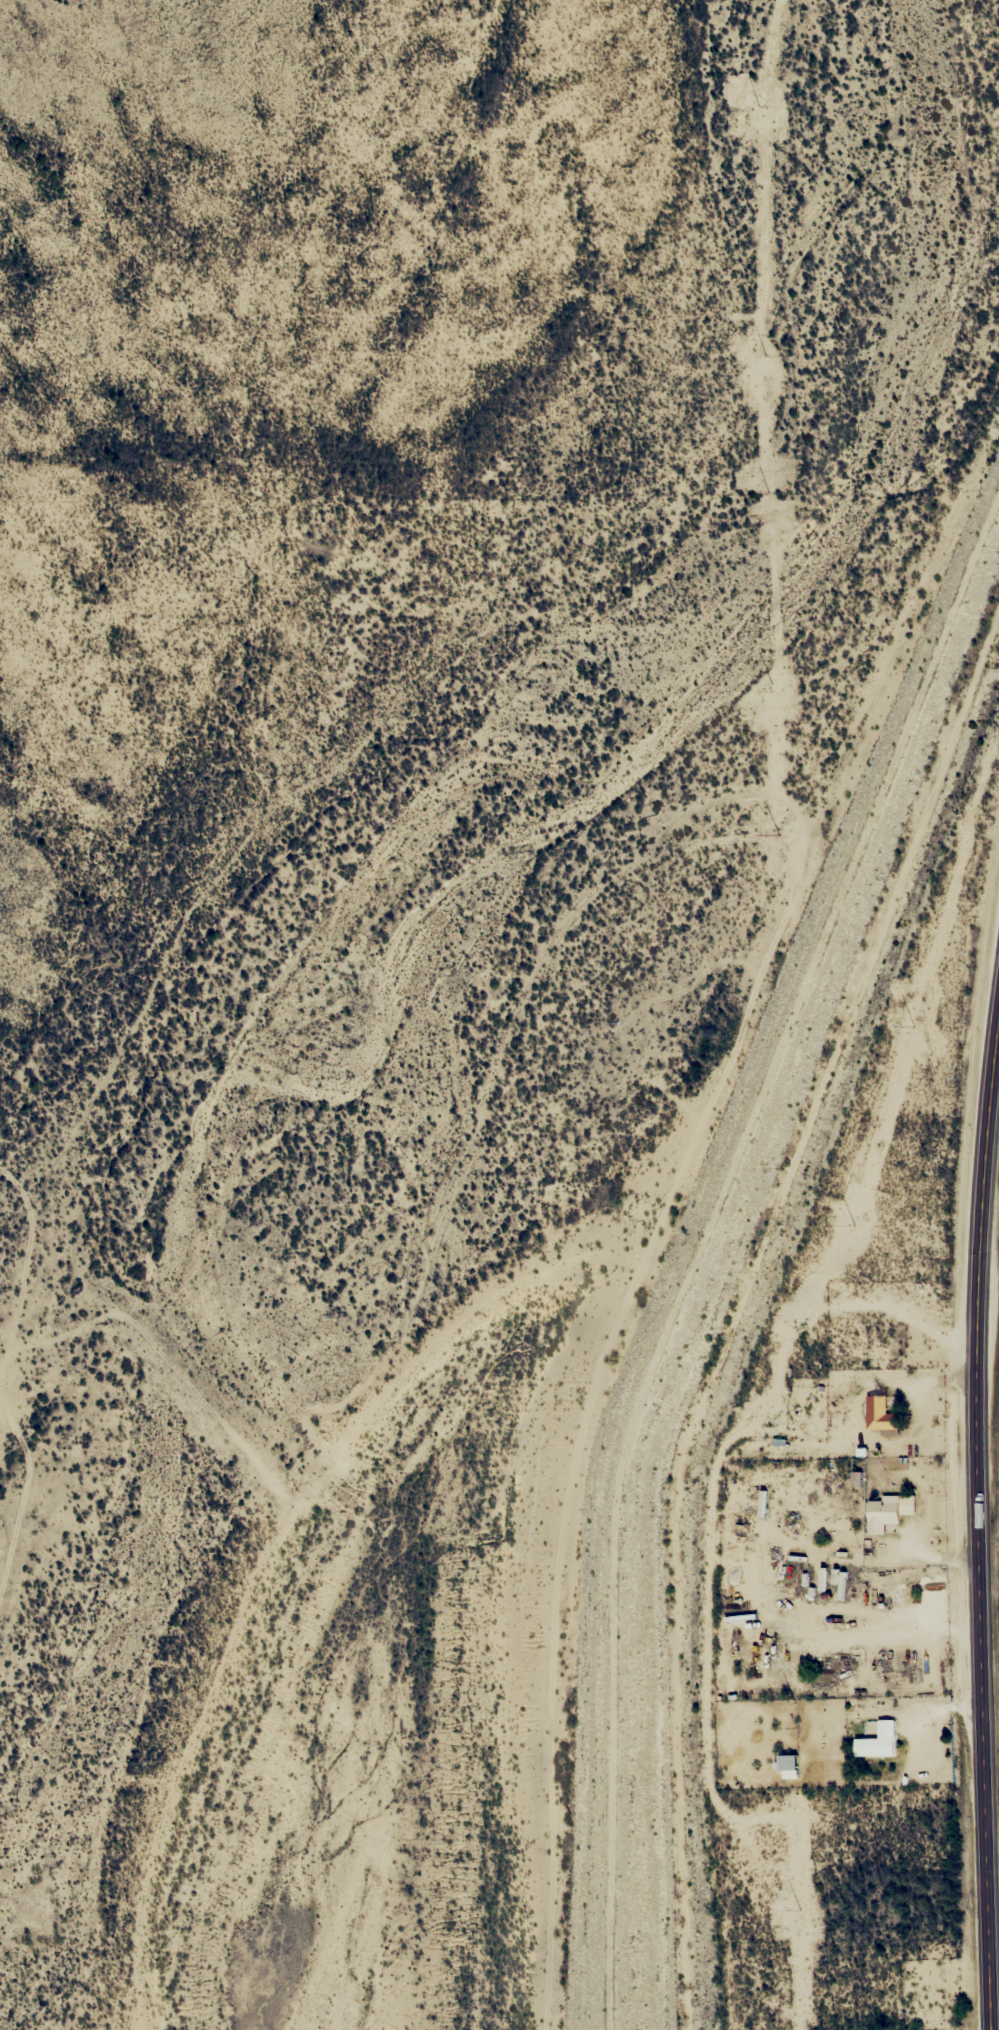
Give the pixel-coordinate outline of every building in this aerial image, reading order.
[(880,1437),(898,1437),(898,1415),(886,1415),(886,1396),(866,1396),(866,1430),(880,1430),(880,1437)] [(868,1500),(868,1534),(886,1534),(886,1524),(898,1524),(898,1515),(914,1515),(914,1495),(881,1495),(881,1500),(868,1500)] [(896,1714),(874,1714),(874,1734),(852,1734),(852,1753),(896,1753),(896,1714)] [(797,1778),(797,1755),(779,1755),(779,1778),(797,1778)]
